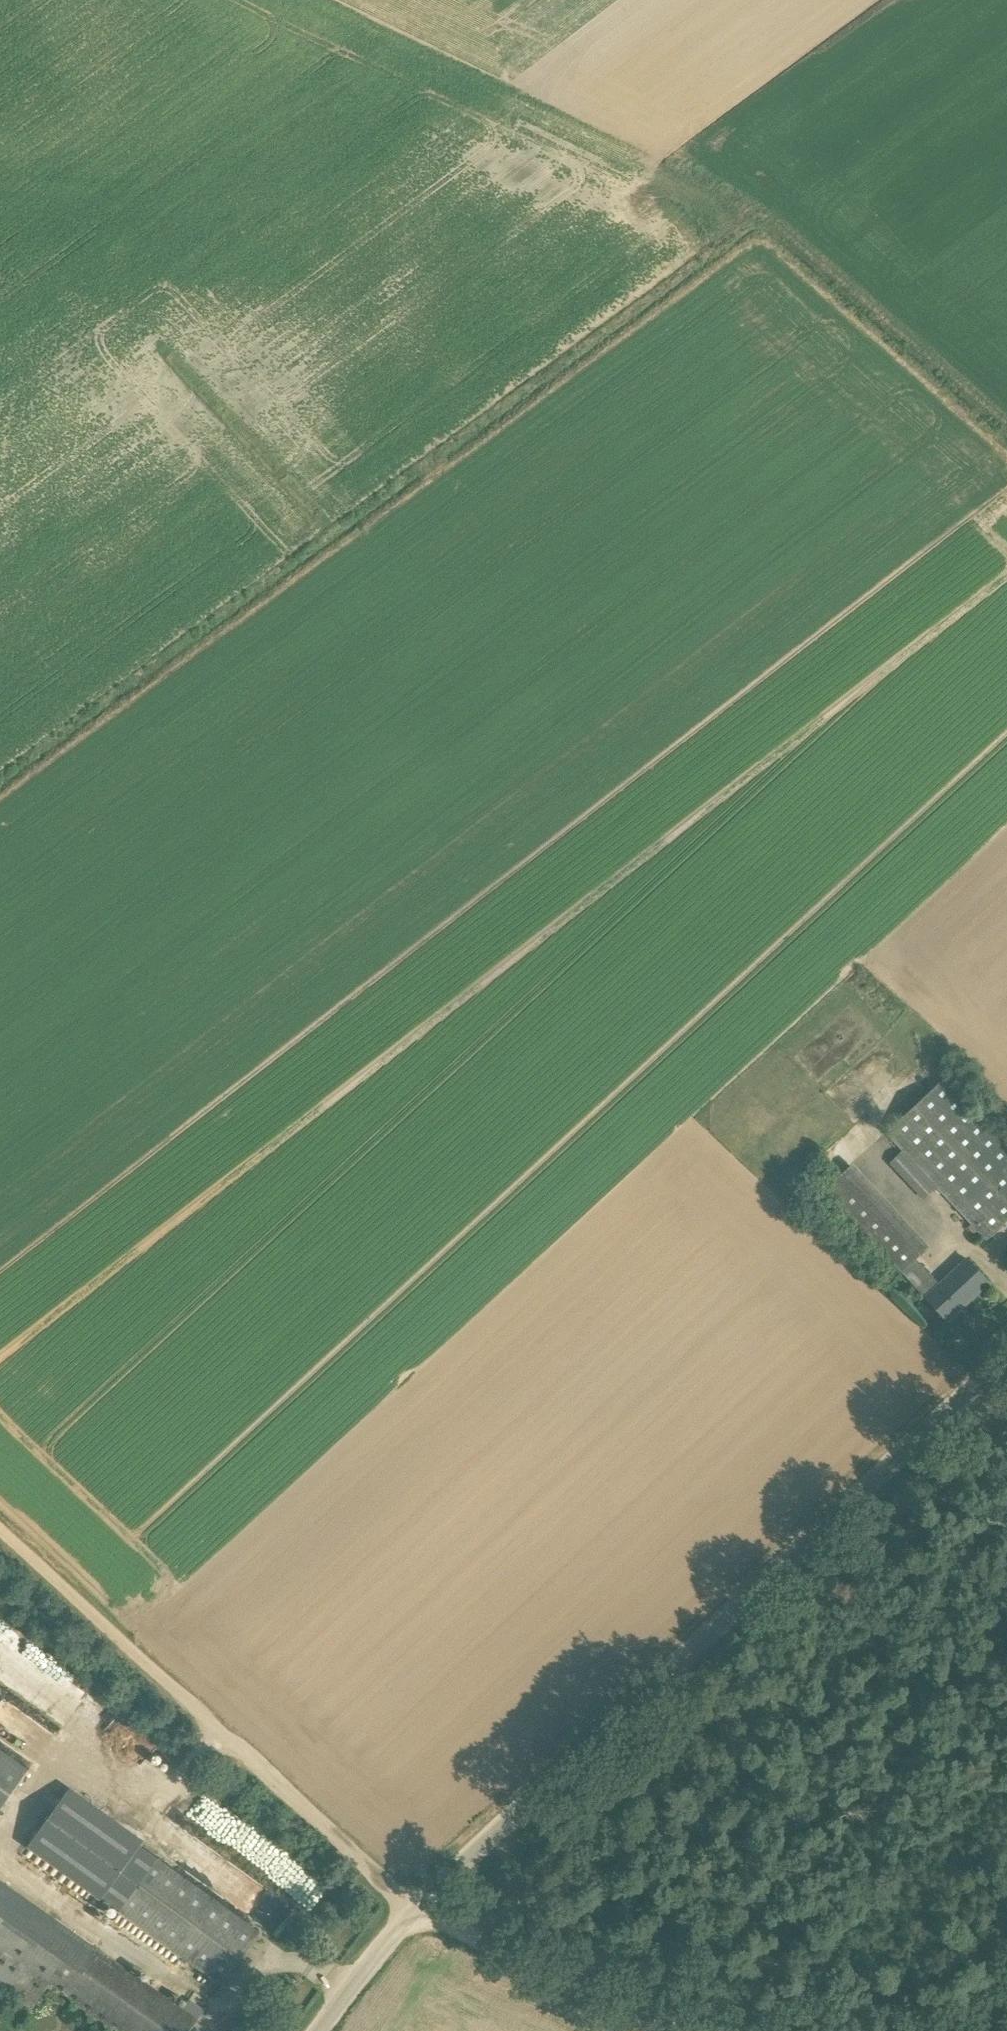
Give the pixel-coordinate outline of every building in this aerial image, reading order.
[(887,1132),(988,1240),(1006,1222),(1006,1141),(947,1076),(887,1132)] [(936,1187),(903,1152),(894,1160),(927,1195),(936,1187)] [(989,1282),(967,1259),(926,1298),(947,1321),(989,1282)] [(30,1769),(0,1747),(0,1812),(30,1769)] [(139,1847),(66,1794),(29,1846),(102,1899),(223,1985),(260,1933),(139,1847)] [(34,2008),(52,1981),(121,2030),(190,2030),(204,2012),(188,2001),(182,2009),(9,1885),(0,1879),(0,1984),(34,2008)] [(340,1895),(351,1903),(357,1895),(346,1887),(340,1895)]
